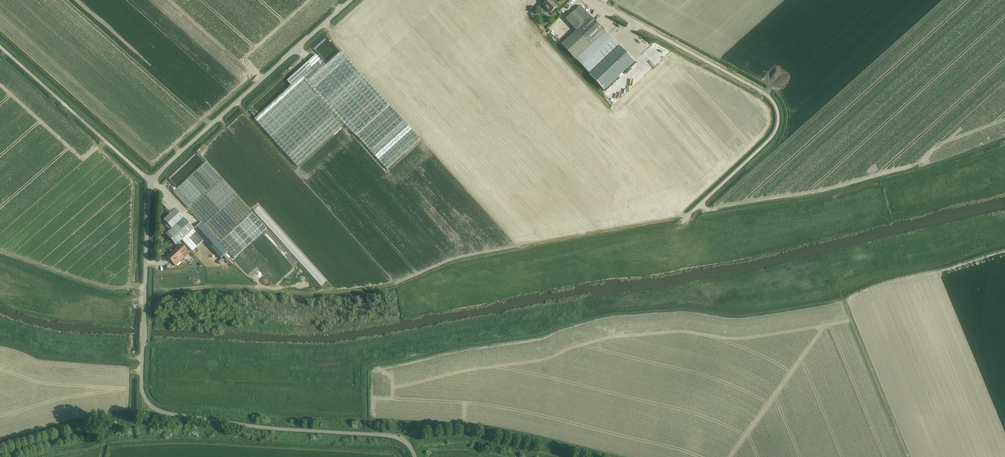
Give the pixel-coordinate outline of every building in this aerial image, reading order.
[(550,13),(557,7),(551,0),(548,0),(543,5),(550,13)] [(634,63),(605,32),(580,6),(566,20),(576,31),(562,45),(589,74),(605,90),(634,63)] [(292,86),(255,120),(298,167),(346,124),(348,126),(387,169),(420,139),(336,46),(323,59),(321,56),(319,58),(316,55),(298,71),(287,82),(292,86)] [(177,189),(173,192),(201,223),(203,226),(217,241),(228,252),(234,259),(267,228),(206,162),(177,189)] [(163,220),(172,229),(184,218),(175,209),(163,220)] [(194,229),(192,227),(184,218),(172,229),(166,234),(175,245),(181,240),(182,240),(194,229)] [(201,223),(194,229),(204,241),(214,251),(220,259),(223,257),(223,256),(228,252),(217,241),(203,226),(201,223)] [(194,229),(182,240),(192,251),(204,241),(194,229)] [(181,245),(167,257),(175,266),(181,261),(178,258),(181,255),(184,258),(189,253),(188,252),(188,251),(187,252),(186,250),(181,245)]
